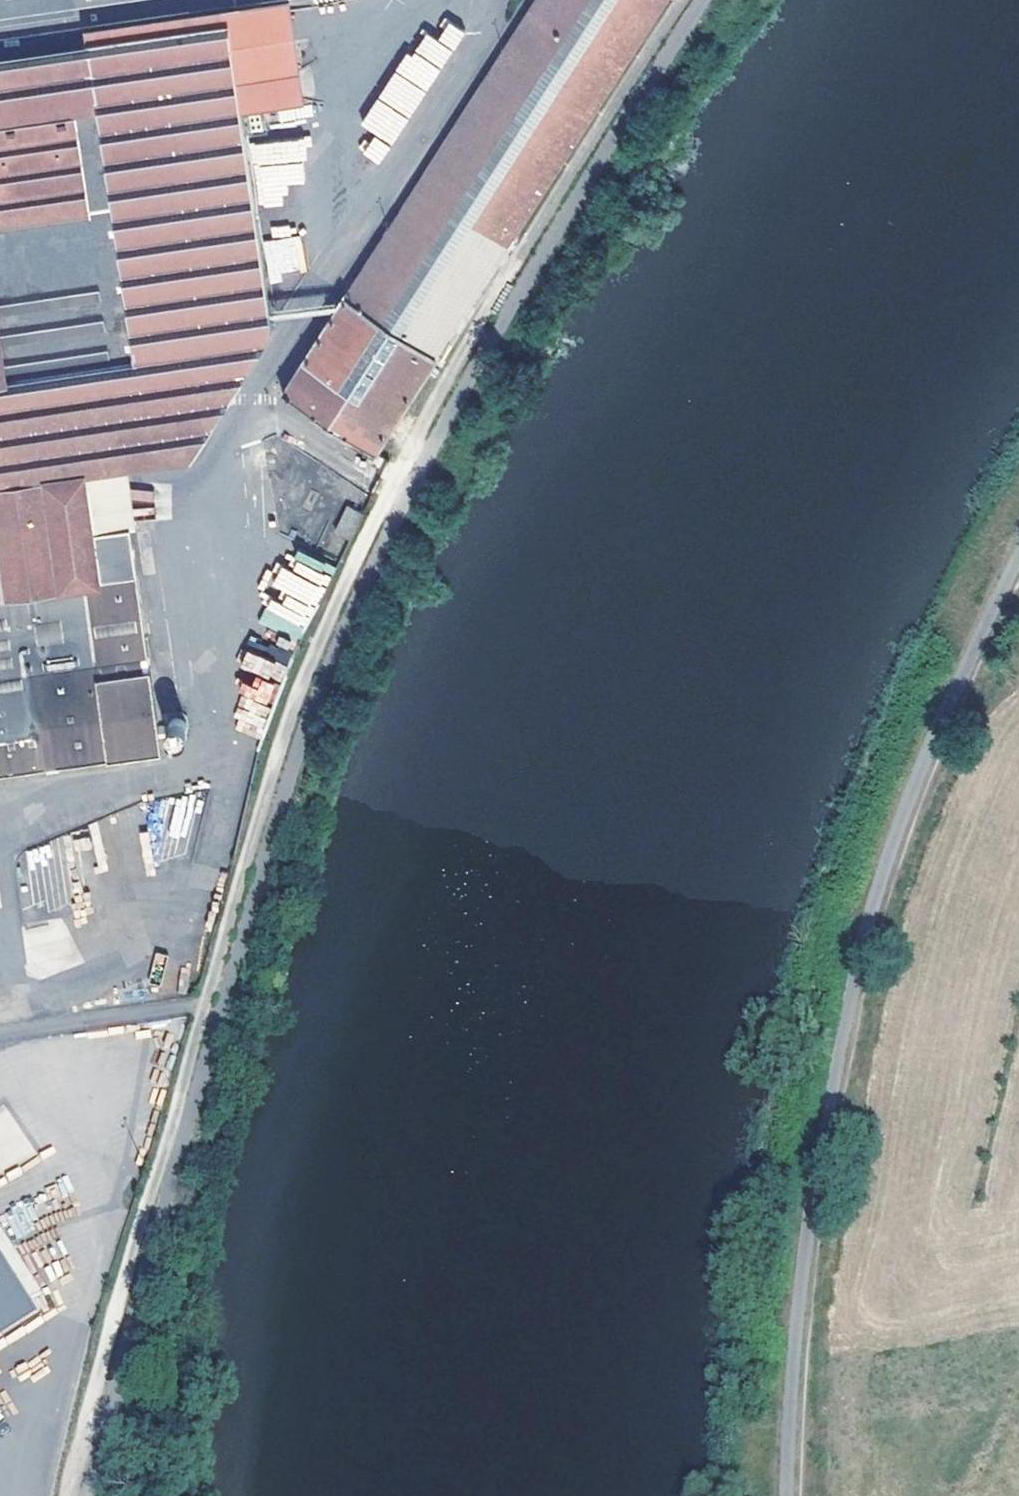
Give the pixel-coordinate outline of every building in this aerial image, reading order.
[(240,106),(307,94),(292,0),(245,0),(84,22),(89,41),(227,21),(240,106)] [(377,454),(661,6),(665,0),(534,0),(281,392),(377,454)] [(162,749),(137,573),(100,578),(85,468),(190,452),(272,325),(240,106),(227,21),(89,41),(0,54),(0,772),(162,749)] [(420,30),(361,126),(374,133),(362,154),(381,166),(463,31),(447,22),(436,40),(420,30)] [(266,276),(304,274),(301,236),(264,239),(266,276)] [(351,534),(364,509),(345,501),(333,525),(351,534)] [(308,637),(320,581),(281,573),(274,601),(266,599),(260,626),(308,637)]
